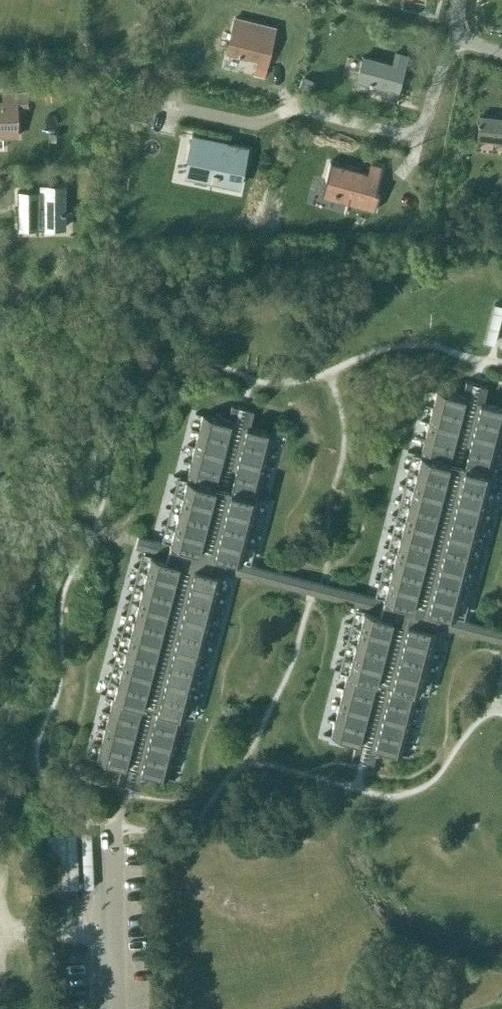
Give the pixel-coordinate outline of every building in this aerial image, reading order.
[(234,17),(226,52),(240,55),(241,51),(258,55),(257,60),(255,68),(254,74),(262,76),(264,70),(266,62),(275,27),(234,17)] [(363,56),(356,80),(370,84),(372,80),(389,84),(387,88),(385,96),(395,99),(397,91),(403,67),(406,55),(395,52),(392,64),(363,56)] [(315,81),(308,78),(304,77),(299,88),(311,92),(312,90),(315,81)] [(27,91),(1,92),(1,100),(0,100),(0,135),(2,135),(2,137),(18,136),(17,106),(27,106),(27,91)] [(479,115),(477,137),(478,137),(478,135),(493,137),(493,142),(501,143),(501,118),(479,115)] [(196,136),(189,169),(210,174),(210,177),(217,178),(217,175),(239,180),(246,146),(226,142),(226,141),(191,134),(191,135),(196,136)] [(325,179),(322,188),(334,191),(333,193),(337,194),(338,192),(348,195),(347,202),(373,209),(372,210),(374,211),(378,193),(375,192),(382,165),(381,165),(380,166),(370,163),(367,173),(330,163),(331,162),(329,161),(325,179)] [(40,191),(17,191),(17,223),(38,223),(43,228),(63,227),(63,185),(40,185),(40,191)] [(487,386),(465,381),(461,397),(436,390),(420,454),(414,453),(377,598),(245,564),(263,498),(257,496),(274,433),(249,427),(253,410),(231,405),(227,421),(202,414),(186,478),(180,477),(163,543),(138,536),(135,547),(145,549),(107,695),(113,696),(96,760),(121,766),(117,783),(139,788),(143,772),(168,778),(184,715),(190,716),(227,571),(358,604),(341,671),(347,672),(330,736),(355,742),(351,758),(373,764),(377,748),(402,754),(418,691),(423,692),(441,626),(501,642),(501,631),(459,620),(497,474),(491,472),(501,431),(501,407),(483,402),(487,386)]
